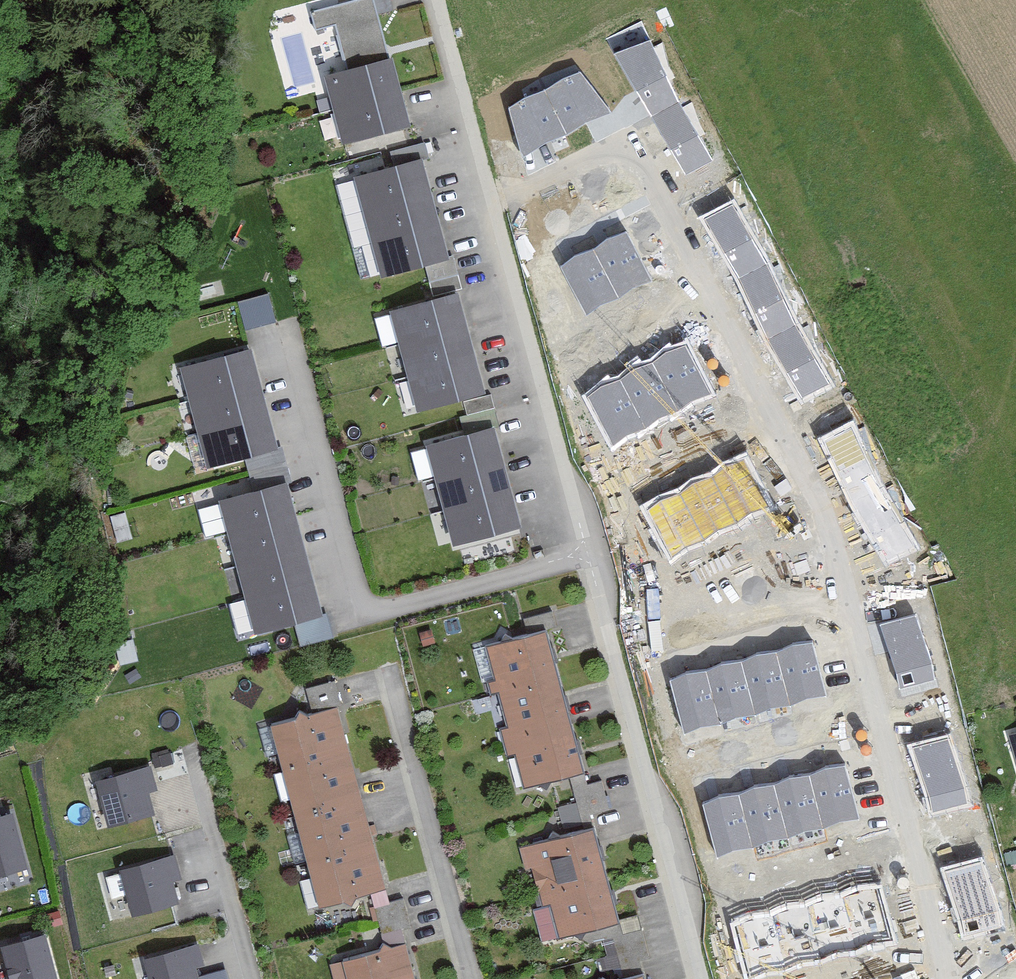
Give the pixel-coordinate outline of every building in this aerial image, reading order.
[(385,58),(373,15),(389,11),(386,0),(352,0),(352,2),(306,15),(310,30),(330,24),(343,70),(319,77),(337,143),(407,123),(389,57),(385,58)] [(648,42),(617,59),(682,173),(712,156),(648,42)] [(576,72),(510,105),(524,153),(606,112),(576,72)] [(348,177),(375,276),(445,258),(418,159),(348,177)] [(733,205),(705,220),(802,399),(830,384),(733,205)] [(626,234),(564,266),(588,312),(649,280),(626,234)] [(240,295),(245,324),(275,318),(269,290),(240,295)] [(382,312),(408,411),(478,392),(452,293),(382,312)] [(686,344),(587,397),(613,447),(712,393),(686,344)] [(174,367),(201,467),(271,448),(244,349),(174,367)] [(850,419),(816,437),(884,566),(918,548),(850,419)] [(421,445),(448,544),(518,526),(491,427),(421,445)] [(743,456),(644,510),(671,559),(770,506),(743,456)] [(317,611),(280,482),(211,502),(248,630),(317,611)] [(919,616),(880,626),(897,689),(936,679),(919,616)] [(581,770),(541,632),(481,649),(521,787),(581,770)] [(808,643),(671,679),(686,734),(823,698),(808,643)] [(336,705),(330,683),(301,690),(306,712),(336,705)] [(264,727),(315,906),(382,887),(332,708),(264,727)] [(1004,733),(1015,774),(1015,730),(1004,733)] [(951,739),(912,749),(929,812),(968,802),(951,739)] [(841,765),(704,801),(719,856),(856,820),(841,765)] [(103,828),(150,814),(144,793),(153,791),(146,766),(90,783),(103,828)] [(584,792),(590,811),(609,806),(603,786),(584,792)] [(8,815),(0,817),(0,874),(22,868),(8,815)] [(613,922),(589,828),(515,846),(521,868),(528,867),(537,905),(547,903),(555,937),(613,922)] [(127,916),(174,903),(168,882),(177,880),(170,855),(114,872),(127,916)] [(983,862),(945,872),(961,936),(1000,926),(983,862)] [(877,885),(735,922),(750,977),(892,941),(877,885)] [(406,929),(400,901),(370,908),(377,936),(406,929)] [(40,935),(0,946),(0,959),(6,978),(52,978),(40,935)] [(220,971),(196,977),(194,969),(201,968),(195,944),(140,959),(145,978),(222,978),(220,971)] [(400,944),(328,964),(332,978),(409,978),(400,944)]
